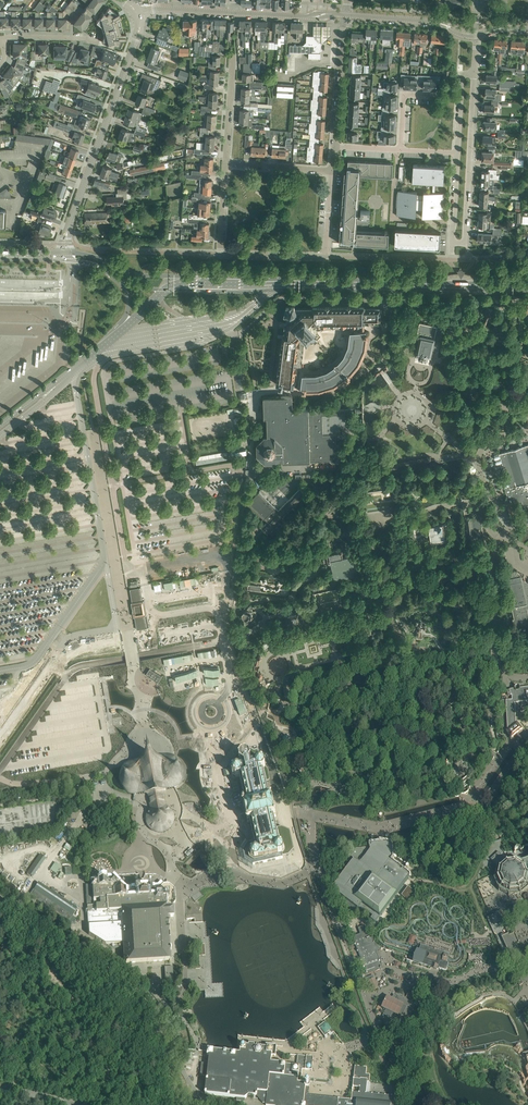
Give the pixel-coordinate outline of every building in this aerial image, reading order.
[(38,4),(34,8),(38,11),(39,11),(41,8),(44,5),(47,0),(40,0),(38,4)] [(72,0),(66,8),(71,12),(74,10),(79,14),(83,9),(72,0)] [(84,9),(83,9),(79,14),(80,15),(74,23),(74,26),(78,26),(81,28),(91,16),(90,15),(90,14),(92,12),(93,11),(94,12),(103,0),(91,0),(84,9)] [(282,3),(282,8),(289,9),(289,0),(292,0),(282,0),(282,3)] [(100,17),(96,22),(101,26),(104,35),(102,41),(107,43),(107,44),(113,46),(114,45),(120,47),(121,43),(123,38),(126,38),(126,32),(124,32),(120,18),(121,17),(118,12),(116,13),(109,7),(105,13),(103,12),(99,17),(100,17)] [(0,11),(0,27),(5,27),(5,26),(7,26),(7,21),(11,21),(11,18),(4,18),(4,11),(0,11)] [(16,11),(12,11),(11,18),(11,21),(11,28),(16,28),(17,26),(19,26),(19,21),(23,22),(23,18),(16,18),(16,11)] [(23,11),(23,18),(23,22),(23,28),(28,28),(28,27),(31,27),(31,22),(35,22),(35,19),(28,18),(28,11),(23,11)] [(40,12),(35,11),(35,19),(35,22),(35,28),(40,28),(40,27),(42,27),(43,22),(47,22),(47,19),(39,19),(40,12)] [(47,12),(47,19),(47,22),(46,28),(52,28),(52,27),(54,27),(54,22),(58,22),(58,19),(51,19),(51,12),(47,12)] [(58,22),(58,29),(63,29),(63,27),(66,27),(66,22),(70,23),(70,19),(63,19),(63,12),(58,12),(58,19),(58,22)] [(291,28),(291,31),(294,31),(294,38),(300,38),(300,31),(302,32),(303,23),(292,23),(291,28)] [(331,27),(314,26),(314,37),(320,43),(325,43),(331,37),(331,27)] [(159,37),(156,43),(165,46),(166,42),(160,39),(161,37),(163,38),(167,40),(169,35),(171,30),(163,27),(162,30),(160,30),(157,36),(159,37)] [(372,29),(366,28),(366,34),(363,34),(363,41),(365,43),(368,43),(367,46),(370,47),(372,29)] [(393,29),(381,29),(381,38),(383,38),(382,44),(390,45),(391,38),(392,38),(393,29)] [(363,33),(352,32),(351,44),(355,44),(355,40),(363,41),(363,34),(363,33)] [(396,37),(396,44),(400,45),(403,45),(404,32),(397,32),(396,37)] [(411,33),(404,32),(403,45),(400,45),(400,48),(405,48),(405,45),(410,45),(411,33)] [(428,34),(421,33),(420,44),(420,46),(418,46),(418,49),(422,50),(423,47),(424,47),(424,44),(427,44),(428,34)] [(306,36),(306,42),(310,46),(314,46),(314,52),(309,52),(309,53),(309,54),(309,58),(317,58),(321,58),(321,54),(321,53),(320,53),(320,51),(321,51),(321,43),(314,36),(307,36),(306,36)] [(511,48),(510,53),(512,53),(515,54),(517,54),(517,52),(518,52),(518,49),(518,41),(511,40),(511,46),(511,48)] [(517,54),(517,55),(522,55),(522,52),(524,52),(525,49),(525,47),(525,42),(518,41),(518,49),(518,52),(517,52),(517,54)] [(290,45),(290,52),(309,53),(309,52),(314,52),(314,46),(310,46),(306,42),(303,45),(290,45)] [(39,44),(39,52),(35,52),(35,59),(43,60),(43,54),(47,54),(47,45),(39,44)] [(66,46),(54,46),(54,56),(67,56),(65,59),(69,61),(74,50),(71,49),(70,50),(66,50),(66,46)] [(96,46),(93,46),(92,51),(115,60),(103,55),(95,52),(96,46)] [(155,63),(160,49),(156,48),(156,47),(154,47),(152,47),(147,60),(150,61),(149,63),(147,67),(158,71),(160,67),(154,65),(154,63),(155,63)] [(179,52),(179,55),(183,56),(188,56),(189,48),(180,48),(179,47),(179,52)] [(79,54),(75,52),(71,62),(77,63),(78,58),(84,60),(83,64),(88,65),(90,55),(87,54),(88,50),(81,48),(80,54),(79,54)] [(394,49),(386,48),(385,62),(388,62),(393,62),(394,49)] [(117,54),(105,49),(103,55),(115,60),(117,54)] [(26,50),(14,50),(13,57),(19,57),(19,59),(17,63),(24,65),(26,61),(25,61),(26,50)] [(113,65),(115,60),(92,51),(90,55),(99,57),(99,60),(101,61),(113,65)] [(210,56),(209,66),(215,67),(215,64),(220,65),(220,56),(210,55),(210,56)] [(357,57),(350,56),(349,71),(361,72),(362,64),(356,63),(357,57)] [(100,65),(101,61),(99,60),(99,57),(96,57),(93,66),(97,67),(97,66),(98,65),(99,64),(100,65)] [(246,63),(246,57),(239,57),(240,63),(245,63),(245,67),(244,68),(243,68),(240,68),(240,71),(243,71),(243,72),(252,72),(252,64),(252,63),(246,63)] [(376,59),(376,68),(387,69),(388,62),(385,62),(379,61),(377,61),(377,59),(376,59)] [(24,65),(17,63),(16,66),(15,68),(12,66),(8,71),(17,78),(21,73),(19,72),(22,69),(23,69),(24,65)] [(100,65),(99,64),(98,65),(97,66),(97,67),(96,69),(94,74),(98,76),(102,77),(104,78),(107,71),(104,70),(105,67),(100,65)] [(216,67),(208,67),(208,71),(210,71),(210,78),(219,78),(219,71),(216,71),(216,67)] [(189,72),(180,69),(177,78),(186,81),(189,72)] [(497,71),(492,70),(492,75),(487,75),(486,83),(496,83),(500,83),(500,80),(501,76),(496,76),(497,71)] [(17,78),(8,71),(4,76),(7,78),(6,80),(2,82),(5,89),(9,87),(12,89),(19,80),(17,78)] [(156,95),(162,80),(142,73),(140,80),(144,81),(142,86),(138,84),(137,89),(156,95)] [(410,89),(411,75),(405,75),(405,74),(401,74),(400,81),(404,81),(404,88),(406,88),(406,89),(410,89)] [(417,75),(411,75),(410,89),(414,89),(414,88),(417,89),(417,82),(420,82),(421,75),(417,75)] [(424,78),(424,75),(421,75),(420,82),(423,82),(423,89),(425,89),(425,90),(430,90),(430,79),(424,78)] [(430,75),(430,79),(430,90),(434,90),(436,90),(437,83),(440,83),(440,76),(430,75)] [(46,80),(43,90),(49,92),(49,91),(56,93),(60,81),(54,79),(52,82),(46,80)] [(77,79),(67,79),(66,92),(76,92),(77,79)] [(81,79),(79,83),(88,86),(85,94),(95,98),(96,94),(99,95),(101,91),(100,91),(100,89),(100,90),(99,89),(100,87),(101,87),(94,84),(94,83),(89,81),(89,82),(81,79)] [(397,89),(398,82),(396,82),(396,81),(391,80),(391,82),(384,81),(383,88),(378,88),(378,91),(383,91),(390,92),(391,89),(397,89)] [(177,85),(191,90),(191,86),(183,83),(179,82),(177,85)] [(293,84),(278,83),(277,97),(292,98),(293,84)] [(494,100),(499,100),(501,100),(501,94),(496,94),(497,90),(486,89),(485,97),(494,97),(494,100)] [(390,95),(390,92),(383,91),(383,95),(383,101),(397,102),(398,98),(397,98),(397,95),(390,95)] [(78,94),(76,99),(78,99),(82,101),(80,106),(81,106),(93,111),(93,109),(94,109),(96,106),(95,105),(95,103),(89,101),(90,98),(81,94),(78,94)] [(146,101),(147,98),(139,95),(136,103),(146,106),(148,102),(146,101)] [(75,117),(76,116),(78,111),(72,109),(50,101),(49,104),(54,106),(56,108),(58,109),(58,111),(67,114),(75,117)] [(397,102),(383,101),(383,107),(382,107),(382,111),(389,111),(389,108),(396,109),(396,106),(397,106),(397,102)] [(484,113),(490,113),(494,113),(494,109),(497,109),(498,102),(492,102),(492,105),(485,105),(484,113)] [(142,113),(129,108),(127,115),(136,118),(140,120),(142,115),(144,116),(145,114),(151,116),(152,112),(143,109),(142,113)] [(210,110),(200,110),(200,112),(201,112),(201,114),(208,114),(208,118),(205,118),(205,121),(216,122),(216,115),(210,114),(210,110)] [(389,111),(382,111),(382,115),(385,115),(385,121),(396,122),(396,117),(395,117),(396,115),(389,115),(389,111)] [(136,118),(127,115),(124,121),(137,126),(136,129),(147,134),(148,131),(147,130),(139,127),(140,125),(138,125),(140,120),(136,118)] [(86,128),(90,119),(80,116),(80,117),(76,116),(75,117),(76,117),(74,125),(80,128),(81,126),(83,126),(82,127),(83,127),(84,127),(86,128)] [(251,117),(240,116),(239,123),(248,124),(248,125),(251,125),(252,121),(256,121),(256,120),(260,120),(260,118),(251,117)] [(484,129),(489,129),(497,130),(497,122),(495,121),(495,120),(492,120),(492,118),(488,118),(488,122),(484,121),(484,129)] [(64,129),(72,131),(73,127),(59,121),(56,128),(63,130),(64,129)] [(216,122),(205,121),(205,128),(201,127),(201,132),(209,132),(209,128),(216,129),(216,122)] [(396,122),(385,121),(384,127),(381,127),(381,130),(388,131),(388,128),(395,128),(395,126),(396,126),(396,122)] [(130,141),(133,132),(122,128),(119,137),(124,139),(130,141)] [(362,129),(354,129),(354,132),(347,132),(347,134),(346,134),(346,139),(355,139),(354,143),(362,144),(363,139),(358,139),(358,133),(361,133),(362,129)] [(388,131),(381,130),(380,140),(378,140),(378,144),(386,145),(386,141),(395,141),(395,137),(394,137),(395,135),(388,134),(388,131)] [(72,139),(76,141),(81,143),(84,134),(74,131),(72,139)] [(285,146),(279,145),(279,146),(279,157),(286,157),(286,155),(288,155),(291,155),(292,144),(291,144),(291,131),(288,131),(287,137),(287,139),(286,139),(285,146)] [(209,132),(201,132),(200,136),(206,136),(206,143),(214,143),(215,136),(209,136),(209,132)] [(1,147),(1,142),(3,142),(2,140),(9,139),(8,134),(2,135),(0,135),(0,147),(1,147)] [(249,135),(245,135),(245,142),(244,148),(250,148),(250,151),(251,152),(251,154),(258,155),(259,143),(253,142),(253,141),(249,140),(249,135)] [(487,148),(490,148),(494,149),(494,148),(496,149),(497,140),(496,140),(496,137),(483,136),(483,144),(488,144),(487,148)] [(206,143),(201,142),(201,149),(194,149),(194,153),(197,153),(208,154),(208,150),(214,150),(214,143),(206,143)] [(259,143),(258,155),(265,156),(265,153),(267,153),(268,143),(266,143),(262,143),(262,147),(259,146),(259,143)] [(274,145),(274,148),(272,148),(272,150),(270,150),(270,154),(272,154),(272,156),(279,157),(279,146),(274,145)] [(67,156),(68,156),(75,159),(78,150),(71,147),(69,152),(68,152),(65,151),(63,155),(65,155),(67,156)] [(490,152),(482,152),(482,161),(493,161),(494,150),(490,150),(490,152)] [(112,155),(108,153),(106,160),(110,162),(111,159),(122,162),(123,162),(125,158),(122,157),(123,154),(118,153),(118,154),(113,152),(112,155)] [(197,153),(197,157),(204,158),(204,161),(205,161),(205,165),(213,165),(213,158),(211,158),(211,157),(208,156),(208,154),(197,153)] [(72,168),(75,159),(69,157),(68,156),(67,156),(65,155),(62,164),(72,168)] [(123,162),(122,162),(116,164),(117,170),(124,168),(124,167),(136,163),(134,159),(123,162)] [(347,169),(347,170),(359,171),(360,171),(360,175),(365,176),(370,176),(372,176),(391,177),(392,177),(393,163),(348,160),(348,167),(347,169)] [(164,162),(129,169),(131,176),(167,168),(166,162),(164,163),(164,162)] [(59,167),(63,169),(62,173),(69,176),(72,168),(62,164),(60,163),(59,166),(59,167)] [(213,166),(213,165),(205,165),(201,164),(201,171),(193,171),(193,174),(206,175),(206,173),(210,173),(210,172),(213,172),(213,171),(214,171),(214,166),(213,166)] [(444,166),(413,164),(413,172),(413,174),(412,182),(420,182),(425,182),(425,180),(432,181),(432,182),(433,182),(432,194),(435,194),(435,183),(436,183),(443,184),(444,176),(443,176),(443,174),(444,174),(444,166)] [(103,167),(101,171),(118,176),(119,173),(111,171),(112,168),(104,166),(103,167)] [(38,175),(44,176),(45,177),(45,178),(54,181),(55,179),(60,181),(61,177),(40,169),(38,175)] [(481,171),(481,178),(489,178),(499,179),(499,176),(496,176),(493,176),(493,169),(489,169),(489,171),(481,171)] [(339,242),(339,243),(352,244),(353,244),(353,243),(356,243),(356,241),(354,240),(355,225),(355,221),(355,219),(356,213),(356,206),(357,203),(358,179),(358,177),(359,176),(359,171),(347,170),(347,172),(344,172),(344,176),(344,178),(341,212),(342,212),(342,218),(341,218),(339,242)] [(118,176),(101,171),(100,174),(100,175),(100,176),(108,179),(109,177),(117,180),(118,176)] [(206,178),(206,175),(193,174),(193,175),(190,175),(189,178),(200,179),(200,186),(203,186),(212,187),(212,186),(213,186),(213,181),(212,181),(212,180),(210,180),(210,178),(206,178)] [(103,188),(108,189),(110,183),(96,179),(94,185),(103,187),(103,188)] [(59,182),(58,185),(54,183),(52,189),(56,191),(55,194),(62,196),(66,185),(59,182)] [(212,188),(212,187),(203,186),(203,193),(194,193),(194,196),(205,197),(205,195),(209,195),(209,194),(211,194),(211,193),(212,193),(213,188),(212,188)] [(9,198),(9,190),(0,190),(0,198),(9,198)] [(407,191),(398,191),(398,194),(397,194),(396,207),(397,207),(396,215),(405,216),(405,215),(407,215),(407,216),(416,216),(417,199),(417,192),(408,191),(408,192),(407,192),(407,191)] [(431,193),(424,192),(423,199),(417,199),(416,209),(423,210),(422,217),(431,217),(431,216),(433,217),(441,218),(442,210),(443,210),(443,196),(443,193),(435,193),(435,194),(431,194),(431,193)] [(127,193),(118,193),(118,197),(107,197),(107,204),(112,204),(112,205),(121,205),(120,204),(124,203),(124,199),(127,199),(127,197),(131,197),(131,193),(130,193),(127,193)] [(192,196),(191,201),(202,201),(202,208),(210,209),(210,207),(211,207),(212,203),(211,203),(211,202),(207,201),(207,197),(192,196)] [(52,210),(53,208),(45,205),(43,209),(41,214),(54,218),(56,211),(52,210)] [(202,208),(198,208),(198,215),(189,214),(189,218),(200,219),(203,219),(203,217),(207,217),(207,215),(210,216),(210,209),(202,208)] [(493,212),(491,212),(487,211),(487,213),(484,213),(483,213),(479,213),(478,220),(494,221),(494,218),(490,218),(491,217),(493,217),(493,212)] [(37,216),(25,212),(23,216),(35,221),(37,216)] [(92,223),(109,223),(109,213),(100,213),(85,213),(85,225),(92,225),(92,223)] [(131,216),(122,217),(124,224),(133,222),(131,216)] [(45,220),(38,218),(37,221),(42,223),(39,230),(38,234),(44,236),(45,232),(48,234),(51,226),(43,223),(45,220)] [(494,221),(478,220),(478,227),(486,227),(486,228),(490,229),(490,228),(493,228),(493,231),(501,231),(501,228),(494,227),(494,224),(501,224),(502,221),(494,221)] [(198,223),(197,229),(209,230),(209,223),(207,223),(207,222),(203,221),(203,223),(201,223),(199,223),(198,223)] [(441,232),(395,229),(394,246),(440,248),(441,232)] [(209,230),(197,230),(197,237),(199,237),(202,237),(202,238),(206,239),(206,237),(208,237),(208,236),(210,236),(210,232),(209,232),(209,230)] [(356,243),(356,244),(388,245),(389,233),(357,231),(356,241),(356,243)] [(493,234),(478,233),(477,241),(484,242),(484,244),(489,245),(489,242),(491,242),(491,238),(498,238),(498,235),(501,235),(501,231),(493,231),(493,234)] [(277,380),(276,385),(285,386),(294,387),(294,386),(296,386),(297,383),(298,369),(301,369),(304,340),(305,337),(306,339),(306,340),(307,341),(308,340),(308,339),(316,332),(317,332),(317,331),(317,330),(316,330),(315,329),(317,329),(347,328),(347,325),(363,325),(365,325),(364,323),(365,323),(365,321),(380,321),(380,318),(381,318),(381,307),(365,307),(365,305),(364,305),(312,306),(312,308),(296,308),(295,305),(286,306),(284,315),(287,316),(286,325),(285,332),(282,332),(277,378),(277,380)] [(493,309),(487,307),(482,318),(485,320),(487,320),(490,321),(491,317),(493,317),(494,317),(495,316),(495,315),(496,314),(495,313),(495,312),(495,311),(494,311),(494,310),(493,309)] [(417,350),(417,353),(420,354),(419,356),(419,357),(420,358),(421,358),(423,358),(427,359),(428,356),(428,355),(431,356),(432,353),(432,349),(435,337),(435,336),(436,331),(437,328),(437,326),(430,325),(428,324),(427,324),(424,323),(420,322),(419,326),(417,336),(418,337),(419,337),(421,337),(417,350)] [(443,327),(437,326),(437,328),(436,331),(435,336),(435,337),(432,349),(437,350),(437,351),(438,351),(443,329),(443,327)] [(316,374),(304,375),(303,383),(303,386),(302,386),(301,392),(306,392),(306,389),(319,389),(334,384),(344,378),(346,380),(352,374),(350,372),(358,363),(365,348),(365,342),(366,336),(369,336),(369,331),(363,332),(352,332),(350,344),(348,348),(352,350),(351,352),(348,351),(347,351),(345,355),(339,362),(343,366),(339,370),(335,366),(328,371),(323,372),(324,376),(322,377),(321,373),(316,374)] [(489,335),(486,336),(488,342),(487,346),(485,348),(485,350),(488,351),(491,345),(493,342),(491,334),(489,335)] [(37,355),(24,359),(25,363),(20,364),(23,375),(41,370),(37,355)] [(382,365),(383,366),(380,368),(378,369),(377,370),(375,370),(374,371),(374,373),(374,374),(374,375),(375,376),(376,376),(377,375),(376,375),(377,375),(378,374),(378,373),(379,372),(381,370),(384,369),(385,369),(385,370),(387,369),(387,368),(388,368),(387,363),(382,365)] [(340,438),(340,433),(340,427),(346,427),(345,411),(342,411),(340,411),(340,409),(340,407),(293,409),(292,402),(292,395),(264,396),(264,418),(267,418),(267,436),(264,436),(257,444),(257,455),(264,461),(265,462),(276,462),(280,458),(283,461),(305,461),(305,463),(310,462),(310,461),(314,460),(330,460),(332,462),(337,462),(338,461),(339,460),(339,444),(337,444),(337,441),(337,438),(340,438)] [(225,409),(189,415),(190,422),(226,416),(225,409)] [(473,423),(469,423),(471,441),(481,439),(477,430),(475,424),(474,423),(473,423)] [(499,453),(504,469),(502,469),(503,471),(504,473),(505,473),(510,488),(527,482),(527,444),(518,447),(515,448),(512,449),(499,453)] [(504,469),(499,453),(494,454),(495,455),(493,456),(494,458),(495,459),(496,460),(495,461),(495,463),(497,463),(498,466),(502,469),(504,469)] [(371,470),(372,472),(419,463),(432,459),(431,457),(371,468),(371,470)] [(477,471),(478,468),(477,466),(476,464),(474,462),(471,462),(469,463),(467,465),(466,467),(467,470),(468,472),(471,473),(473,473),(475,473),(477,471)] [(505,473),(504,473),(501,476),(502,478),(501,480),(501,481),(503,482),(503,483),(502,484),(503,486),(504,486),(505,489),(510,488),(505,473)] [(510,488),(506,490),(505,491),(507,495),(507,497),(506,499),(510,515),(516,513),(515,510),(516,510),(514,503),(524,500),(525,502),(527,501),(527,482),(510,488)] [(385,489),(384,485),(367,487),(368,492),(363,493),(364,497),(368,496),(368,493),(369,493),(385,490),(386,490),(387,494),(391,493),(390,489),(385,489)] [(259,491),(248,502),(262,516),(267,521),(262,527),(263,528),(265,531),(267,532),(268,531),(273,535),(282,526),(278,521),(305,493),(304,492),(301,489),(300,488),(279,510),(273,504),(270,501),(267,498),(259,491)] [(472,516),(465,517),(466,528),(466,529),(466,530),(467,530),(469,547),(473,547),(478,546),(485,545),(483,533),(483,532),(483,531),(483,529),(482,529),(480,516),(479,515),(477,515),(474,515),(472,515),(472,516)] [(429,529),(426,529),(426,530),(426,534),(427,538),(429,537),(430,543),(431,543),(446,541),(444,529),(448,529),(448,526),(447,523),(428,525),(429,529)] [(331,584),(313,588),(314,593),(317,593),(319,592),(336,589),(337,588),(336,583),(335,583),(335,581),(343,580),(352,578),(368,574),(370,574),(377,577),(379,577),(388,580),(391,580),(390,577),(386,577),(378,573),(377,574),(369,570),(366,569),(370,568),(369,565),(365,566),(365,567),(358,568),(355,555),(343,558),(341,551),(345,549),(343,547),(342,546),(339,549),(328,552),(328,551),(323,552),(325,558),(324,558),(323,558),(324,563),(330,562),(331,567),(329,568),(329,570),(332,570),(332,573),(329,574),(331,584)] [(514,618),(513,618),(513,621),(514,625),(515,624),(518,635),(527,633),(527,582),(526,582),(524,575),(523,575),(521,575),(520,572),(518,571),(514,569),(511,570),(508,571),(507,573),(506,576),(506,577),(507,581),(514,618)] [(141,588),(130,590),(137,630),(148,629),(141,588)] [(342,605),(348,606),(349,607),(349,609),(356,610),(358,610),(358,606),(357,602),(341,604),(342,605)] [(250,618),(251,617),(250,616),(251,615),(252,616),(255,616),(257,613),(256,612),(255,610),(253,610),(252,609),(253,608),(253,606),(250,605),(246,609),(244,607),(240,611),(242,613),(242,615),(242,616),(243,617),(244,619),(245,619),(246,620),(248,620),(249,619),(250,618)] [(288,612),(285,613),(286,617),(287,617),(288,624),(286,624),(286,627),(292,626),(291,624),(301,622),(301,620),(303,620),(302,613),(300,613),(299,610),(297,611),(297,613),(289,614),(288,612)] [(304,623),(302,624),(302,625),(303,629),(304,629),(305,632),(312,630),(311,627),(313,626),(312,621),(312,619),(307,620),(304,621),(304,623)] [(416,627),(416,628),(417,629),(416,636),(419,636),(422,637),(422,633),(420,633),(421,630),(421,629),(422,627),(423,627),(423,628),(427,627),(426,624),(423,625),(420,626),(419,625),(418,625),(417,625),(416,627)] [(264,643),(263,646),(265,650),(264,652),(265,652),(267,653),(268,651),(269,650),(270,649),(271,649),(271,648),(272,647),(272,646),(273,645),(273,644),(275,642),(274,641),(274,639),(269,641),(269,640),(264,643)] [(347,647),(344,648),(348,663),(347,665),(328,669),(329,672),(347,667),(349,669),(352,668),(353,667),(352,664),(350,663),(347,647)] [(257,658),(252,657),(251,662),(255,663),(253,669),(255,669),(259,670),(259,668),(260,665),(259,665),(260,659),(262,658),(262,657),(262,656),(261,655),(260,655),(258,655),(258,656),(258,657),(257,658)] [(162,676),(150,669),(145,675),(158,683),(162,676)] [(267,688),(271,683),(269,681),(263,675),(262,673),(261,672),(260,671),(259,672),(258,674),(258,675),(256,677),(254,680),(260,686),(263,683),(264,684),(263,685),(267,688)] [(403,675),(396,674),(395,677),(395,678),(394,677),(393,682),(402,683),(403,679),(403,675)] [(506,731),(508,733),(512,738),(517,734),(523,730),(519,725),(517,722),(516,723),(515,704),(527,702),(527,687),(524,688),(520,688),(519,687),(518,686),(516,686),(515,686),(515,687),(514,687),(514,688),(514,689),(510,690),(510,696),(512,695),(512,700),(506,701),(506,705),(506,713),(507,714),(507,716),(507,724),(507,730),(506,731)] [(290,687),(284,688),(285,698),(291,697),(291,691),(292,691),(292,688),(290,688),(290,687)] [(265,691),(256,692),(261,707),(267,706),(266,698),(265,691)] [(448,705),(445,707),(445,708),(445,710),(445,711),(447,713),(448,713),(449,712),(449,713),(450,713),(451,713),(452,713),(453,713),(453,712),(453,710),(451,707),(448,705),(447,705),(448,705)] [(232,771),(233,775),(236,777),(240,777),(241,780),(240,780),(241,780),(242,784),(241,784),(241,785),(242,785),(243,788),(242,788),(242,789),(243,789),(243,790),(244,792),(243,792),(243,793),(244,793),(244,796),(244,797),(245,797),(245,801),(246,801),(246,804),(246,805),(246,804),(243,805),(244,807),(245,807),(246,814),(248,821),(247,821),(248,823),(250,823),(250,822),(251,825),(251,826),(252,830),(253,834),(254,838),(255,842),(252,842),(248,843),(243,851),(245,860),(253,865),(255,865),(255,864),(259,864),(259,863),(263,863),(264,863),(267,862),(268,862),(271,861),(272,861),(273,860),(275,860),(276,860),(280,859),(283,858),(283,857),(282,854),(284,851),(283,847),(280,845),(276,829),(277,829),(276,828),(275,825),(276,825),(276,824),(275,824),(274,821),(275,821),(275,820),(274,820),(273,817),(274,817),(276,817),(276,814),(275,814),(274,808),(272,801),(273,800),(272,799),(272,798),(270,799),(269,796),(269,795),(268,792),(268,791),(267,788),(267,787),(266,783),(265,779),(264,775),(264,774),(264,775),(263,771),(264,770),(265,768),(266,768),(265,764),(261,762),(261,761),(261,760),(260,758),(261,758),(260,758),(260,755),(260,754),(259,754),(259,751),(259,750),(258,750),(258,751),(254,751),(255,751),(254,751),(251,749),(249,748),(248,748),(248,747),(247,747),(244,748),(241,749),(240,749),(239,752),(238,752),(238,753),(237,755),(236,756),(235,757),(234,760),(233,760),(233,761),(234,762),(234,764),(235,767),(235,768),(234,768),(232,771)] [(149,803),(151,808),(158,807),(165,805),(164,800),(162,793),(166,790),(173,787),(178,785),(179,784),(180,783),(181,782),(182,781),(183,779),(183,778),(184,777),(184,775),(185,774),(185,772),(185,771),(184,769),(184,767),(183,766),(183,764),(182,763),(180,761),(179,760),(176,759),(171,759),(159,760),(147,756),(137,764),(123,767),(119,773),(117,781),(119,786),(121,789),(125,792),(134,795),(135,794),(138,795),(143,794),(147,797),(149,803)] [(311,778),(306,771),(301,774),(306,781),(311,778)] [(455,784),(456,788),(464,784),(469,781),(474,773),(471,771),(466,778),(462,781),(455,784)] [(151,808),(151,809),(149,812),(147,815),(146,818),(147,821),(148,825),(150,828),(152,830),(156,832),(159,833),(163,833),(166,832),(168,831),(169,830),(172,827),(173,824),(174,820),(173,820),(173,817),(172,814),(173,814),(169,809),(165,806),(165,805),(158,807),(151,808)] [(354,860),(332,889),(356,907),(358,909),(365,914),(367,911),(370,914),(373,916),(371,918),(376,922),(379,918),(410,876),(405,872),(407,870),(408,869),(410,867),(393,855),(394,850),(394,846),(393,842),(392,841),(391,842),(391,841),(390,841),(390,842),(388,841),(386,841),(385,842),(384,842),(385,844),(381,844),(377,845),(377,843),(375,842),(370,842),(369,842),(369,843),(369,847),(353,849),(348,855),(354,860)] [(491,859),(498,867),(497,867),(495,876),(495,877),(494,878),(493,879),(493,880),(494,880),(495,882),(496,883),(496,884),(497,885),(497,886),(497,887),(498,887),(499,889),(498,890),(499,891),(499,890),(509,895),(508,896),(510,896),(512,895),(512,896),(513,896),(513,895),(515,895),(517,895),(518,895),(520,894),(521,895),(522,895),(521,894),(522,893),(523,892),(527,888),(527,858),(522,861),(517,858),(506,860),(499,852),(491,859)] [(40,854),(27,873),(32,877),(45,858),(40,854)] [(93,906),(87,906),(89,935),(111,949),(123,948),(124,961),(126,963),(170,960),(170,954),(168,917),(173,917),(173,907),(170,908),(175,902),(175,889),(168,883),(163,884),(161,883),(162,882),(161,882),(158,886),(148,887),(144,883),(140,884),(137,887),(127,888),(123,884),(122,884),(123,885),(121,886),(115,881),(116,881),(112,878),(110,881),(105,881),(105,879),(99,879),(99,881),(92,882),(92,879),(93,906)] [(38,883),(30,895),(71,923),(75,918),(72,916),(77,909),(38,883)] [(345,903),(343,906),(346,908),(344,911),(349,915),(353,909),(345,903)] [(500,911),(495,913),(498,918),(498,919),(501,926),(506,924),(500,911)] [(370,939),(367,932),(353,937),(352,937),(352,938),(353,938),(355,943),(354,944),(355,945),(356,945),(356,947),(357,950),(357,952),(358,952),(361,958),(360,959),(361,961),(358,962),(361,968),(363,967),(364,968),(367,974),(382,968),(376,953),(375,950),(380,948),(376,945),(373,938),(370,939)] [(501,937),(507,950),(512,955),(514,953),(516,955),(516,954),(521,958),(520,958),(521,958),(523,961),(522,962),(521,963),(522,964),(522,963),(527,968),(527,955),(526,953),(517,944),(519,943),(519,942),(518,940),(517,939),(518,939),(517,939),(516,937),(517,937),(516,937),(516,936),(515,934),(515,933),(514,933),(510,935),(509,933),(501,937)] [(412,960),(412,961),(417,963),(428,966),(431,967),(431,968),(436,970),(438,969),(442,970),(446,971),(446,969),(449,962),(446,962),(449,955),(449,954),(446,953),(441,951),(436,950),(437,950),(432,948),(432,949),(420,945),(419,947),(419,949),(416,948),(415,953),(412,960)] [(373,976),(366,979),(371,992),(379,989),(375,980),(373,976)] [(388,998),(384,1007),(386,1008),(393,1012),(390,1018),(403,1024),(405,1019),(407,1020),(414,1005),(394,995),(392,1000),(388,998)] [(333,1030),(326,1022),(318,1028),(324,1037),(333,1030)] [(205,1094),(237,1098),(237,1101),(244,1102),(245,1098),(249,1095),(257,1096),(263,1103),(266,1104),(398,1104),(398,1098),(399,1097),(398,1097),(397,1097),(366,1094),(367,1082),(369,1082),(370,1075),(366,1074),(367,1067),(355,1066),(353,1087),(360,1087),(359,1093),(352,1092),(351,1100),(346,1100),(338,1099),(338,1098),(308,1095),(310,1085),(310,1083),(301,1082),(302,1069),(312,1070),(313,1060),(313,1056),(298,1055),(297,1065),(271,1062),(272,1055),(276,1056),(277,1045),(266,1044),(266,1048),(241,1045),(240,1053),(214,1050),(214,1049),(208,1048),(207,1052),(207,1055),(210,1055),(205,1094)] [(207,1076),(209,1064),(201,1063),(200,1075),(207,1076)]
